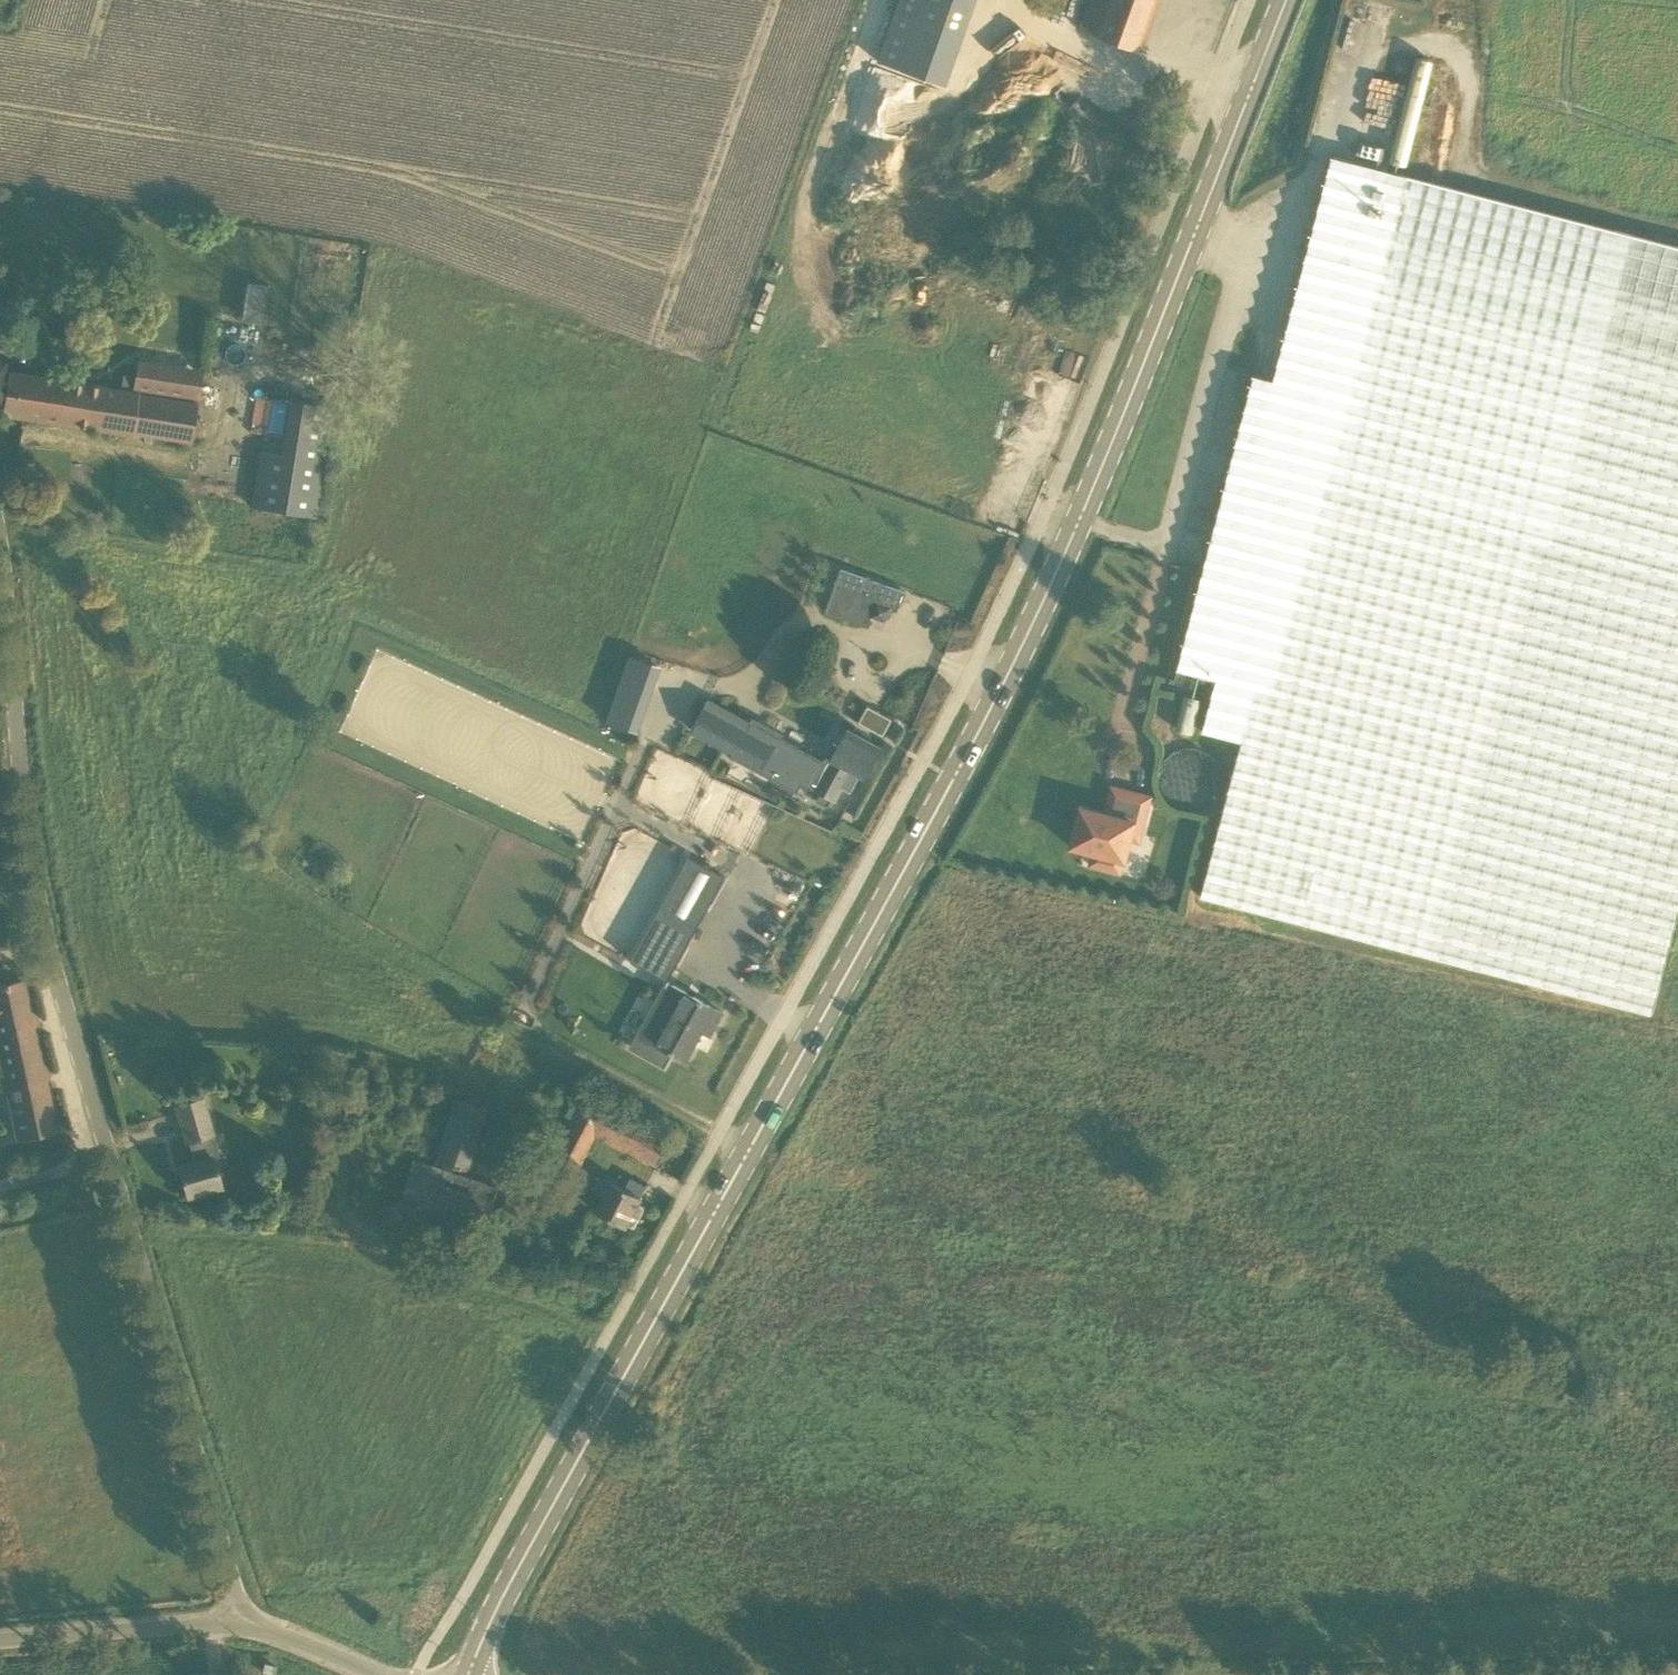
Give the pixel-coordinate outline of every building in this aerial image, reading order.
[(943,82),(970,0),(891,0),(872,59),(943,82)] [(1139,51),(1158,0),(1091,0),(1080,30),(1118,44),(1139,51)] [(1381,160),(1384,148),(1359,142),(1356,154),(1381,160)] [(1677,912),(1677,247),(1332,157),(1273,381),(1254,376),(1174,683),(1195,689),(1199,676),(1215,680),(1201,733),(1239,742),(1198,897),(1651,1015),(1677,912)] [(238,318),(261,321),(265,282),(242,279),(238,318)] [(3,413),(23,416),(190,442),(202,370),(138,360),(133,393),(9,373),(3,413)] [(270,397),(252,508),(315,518),(333,407),(270,397)] [(826,611),(869,627),(873,617),(885,621),(890,609),(897,611),(901,601),(904,602),(907,593),(903,591),(842,569),(826,610),(827,610),(826,611)] [(1189,732),(1200,698),(1185,693),(1174,727),(1189,732)] [(824,762),(801,750),(714,702),(698,741),(719,752),(724,739),(834,799),(850,769),(863,776),(879,748),(848,731),(839,747),(834,744),(824,762)] [(1139,842),(1150,797),(1121,789),(1121,791),(1114,817),(1106,815),(1106,814),(1105,814),(1081,808),(1071,847),(1107,856),(1104,869),(1120,873),(1123,860),(1124,861),(1130,839),(1139,842)] [(689,850),(630,956),(666,976),(725,870),(689,850)] [(41,1055),(24,980),(0,986),(0,1064),(41,1055)] [(686,993),(674,1014),(657,1045),(686,1061),(702,1031),(710,1036),(723,1013),(694,996),(693,997),(686,993)] [(0,1064),(0,1088),(7,1086),(19,1138),(57,1130),(41,1055),(0,1064)] [(658,1166),(673,1137),(583,1093),(575,1106),(544,1158),(575,1175),(587,1150),(594,1135),(624,1151),(625,1148),(658,1166)] [(219,1156),(213,1136),(214,1136),(203,1096),(175,1104),(186,1144),(189,1143),(194,1161),(178,1166),(187,1196),(221,1186),(213,1157),(219,1156)] [(468,1172),(488,1109),(454,1098),(435,1162),(468,1172)] [(485,1229),(498,1186),(414,1159),(400,1201),(485,1229)] [(596,1211),(626,1227),(641,1198),(641,1197),(647,1186),(631,1178),(625,1189),(604,1178),(596,1193),(604,1197),(596,1211)] [(274,1674),(277,1667),(264,1663),(262,1672),(274,1674)]
